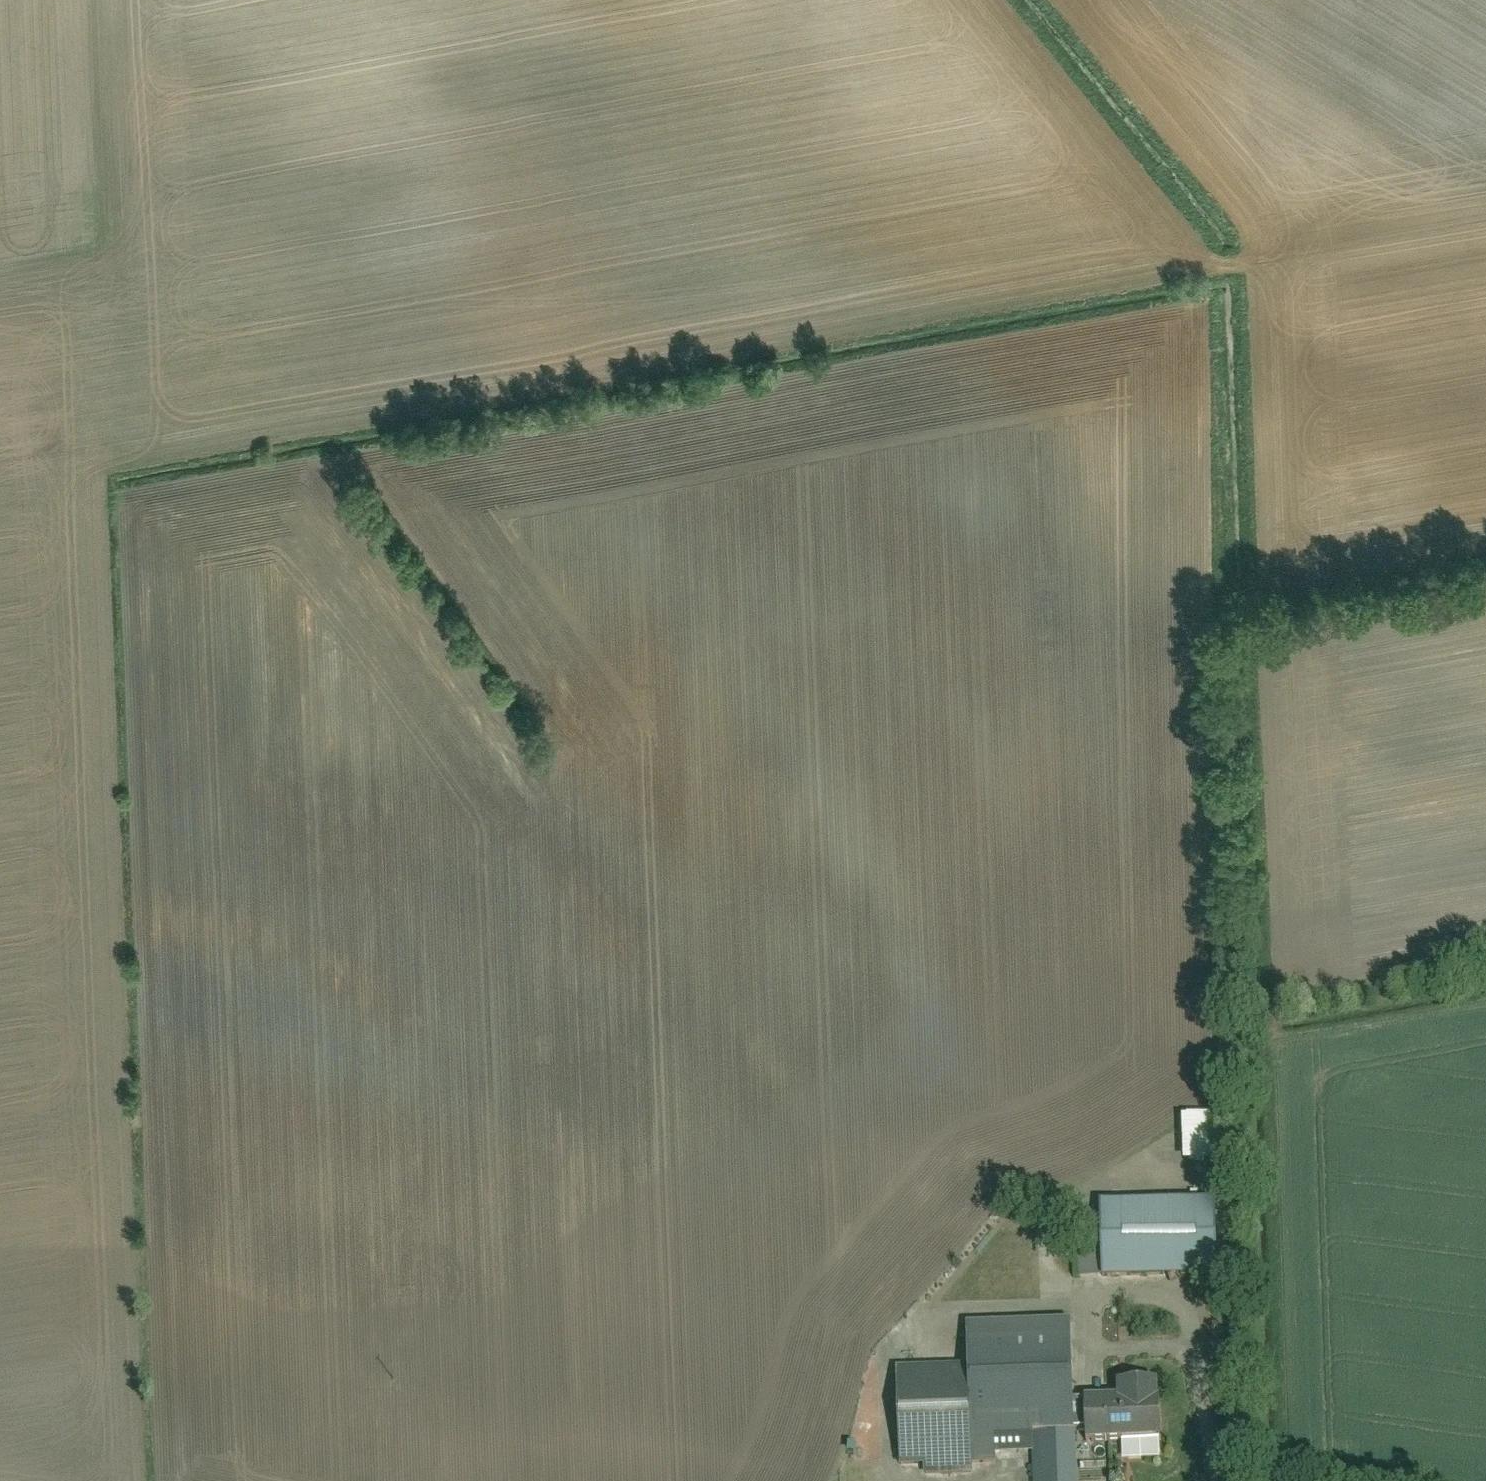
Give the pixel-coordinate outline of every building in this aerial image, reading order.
[(1217,1113),(1195,1114),(1197,1159),(1219,1158),(1217,1113)] [(1221,1197),(1106,1202),(1109,1272),(1225,1267),(1221,1197)] [(976,1330),(978,1370),(981,1462),(1005,1461),(1004,1446),(1037,1445),(1038,1480),(1083,1480),(1077,1326),(976,1330)] [(978,1370),(905,1372),(908,1455),(934,1454),(935,1464),(981,1462),(978,1370)] [(1131,1396),(1092,1397),(1093,1438),(1127,1437),(1168,1435),(1166,1380),(1130,1381),(1131,1396)] [(1127,1437),(1128,1457),(1169,1455),(1168,1435),(1127,1437)]
